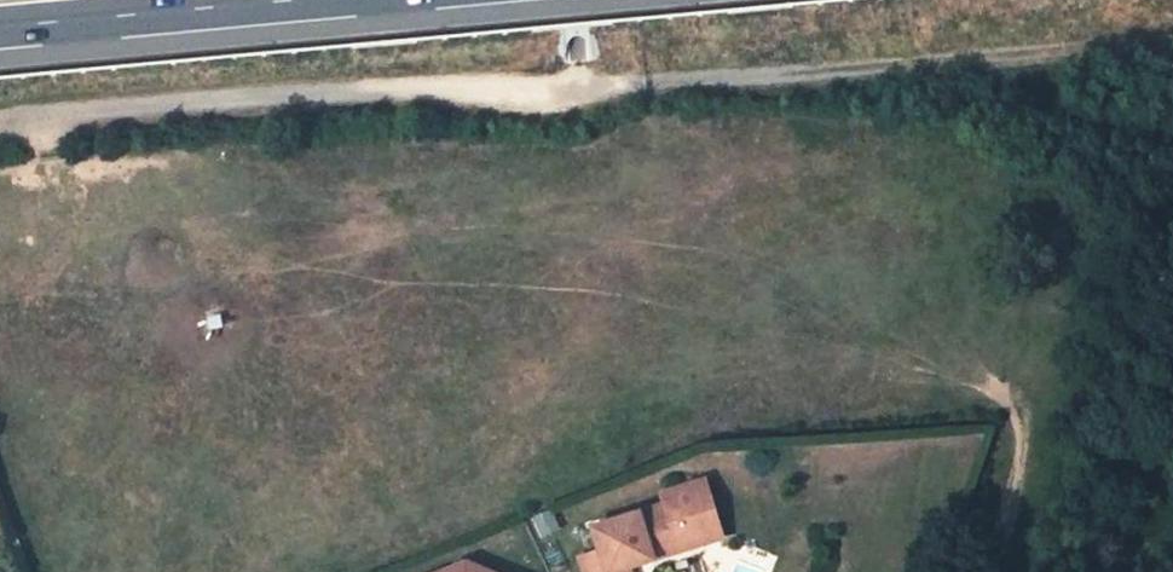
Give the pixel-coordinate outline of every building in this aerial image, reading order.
[(705,480),(661,494),(664,505),(593,527),(600,551),(580,558),(584,571),(630,571),(629,567),(654,559),(651,550),(688,538),(687,534),(719,524),(705,480)] [(651,550),(654,559),(724,537),(719,524),(687,534),(688,538),(651,550)] [(443,571),(487,571),(465,563),(443,571)]
